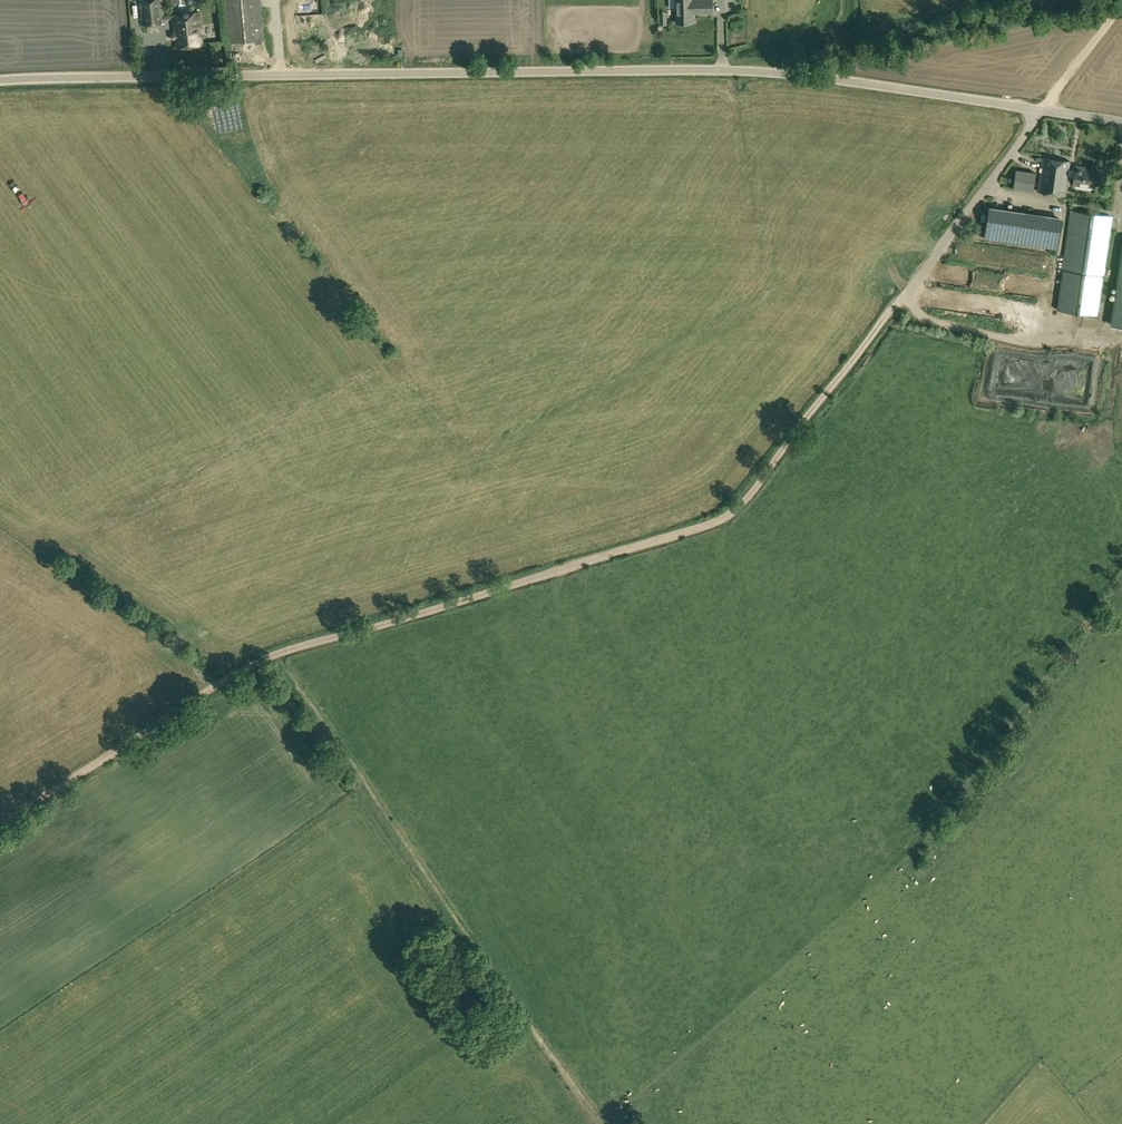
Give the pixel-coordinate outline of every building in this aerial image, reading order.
[(143,25),(166,22),(163,0),(139,0),(143,25)] [(227,43),(265,39),(261,0),(223,0),(227,43)] [(676,22),(693,22),(693,13),(712,13),(712,0),(676,0),(676,22)] [(173,14),(177,47),(203,44),(200,11),(173,14)] [(707,52),(708,47),(697,47),(697,42),(686,42),(686,45),(685,45),(685,52),(707,52)] [(737,65),(749,63),(748,54),(736,56),(737,65)] [(1092,188),(1093,186),(1095,186),(1097,171),(1085,169),(1085,167),(1076,166),(1075,170),(1069,169),(1070,161),(1043,157),(1039,191),(1065,195),(1068,176),(1074,177),(1073,183),(1082,184),(1082,187),(1083,189),(1090,190),(1092,188)] [(1013,188),(1033,191),(1036,172),(1016,169),(1013,188)] [(985,237),(1058,248),(1062,218),(989,208),(985,237)] [(1057,309),(1098,315),(1112,216),(1071,210),(1057,309)] [(963,234),(979,237),(980,230),(966,228),(963,234)] [(1121,327),(1121,262),(1113,326),(1121,327)] [(952,277),(960,277),(959,268),(951,268),(952,277)]
